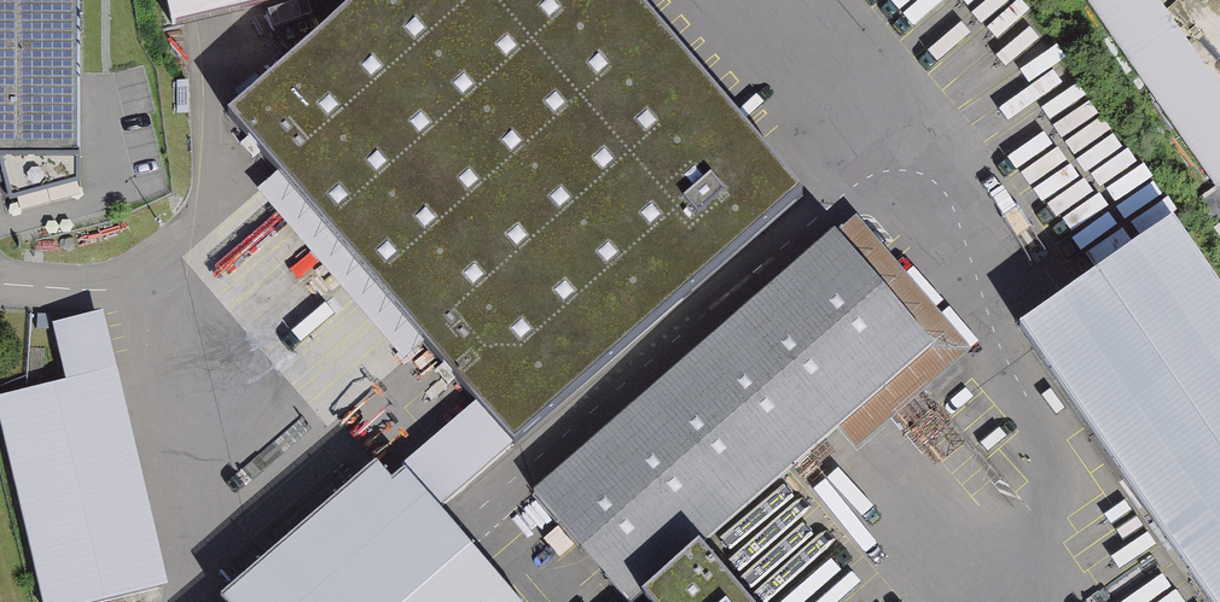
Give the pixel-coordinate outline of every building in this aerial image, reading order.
[(80,182),(79,0),(0,0),(0,164),(4,179),(9,201),(80,182)] [(175,20),(260,0),(171,0),(175,20)] [(220,103),(507,431),(783,191),(617,0),(340,0),(220,103)] [(1205,199),(1219,189),(1219,115),(1141,0),(1068,0),(1205,199)] [(1022,318),(1218,601),(1219,601),(1219,275),(1177,212),(1022,318)] [(515,500),(605,601),(625,601),(653,578),(705,534),(904,356),(806,245),(515,500)] [(0,400),(0,409),(48,601),(90,601),(165,584),(98,313),(53,324),(68,384),(0,400)] [(457,530),(437,508),(512,444),(476,403),(391,475),(380,463),(222,596),(227,601),(517,601),(457,530)] [(814,470),(777,516),(797,533),(791,540),(822,566),(866,513),(814,470)] [(705,534),(653,578),(673,601),(761,601),(705,534)]
